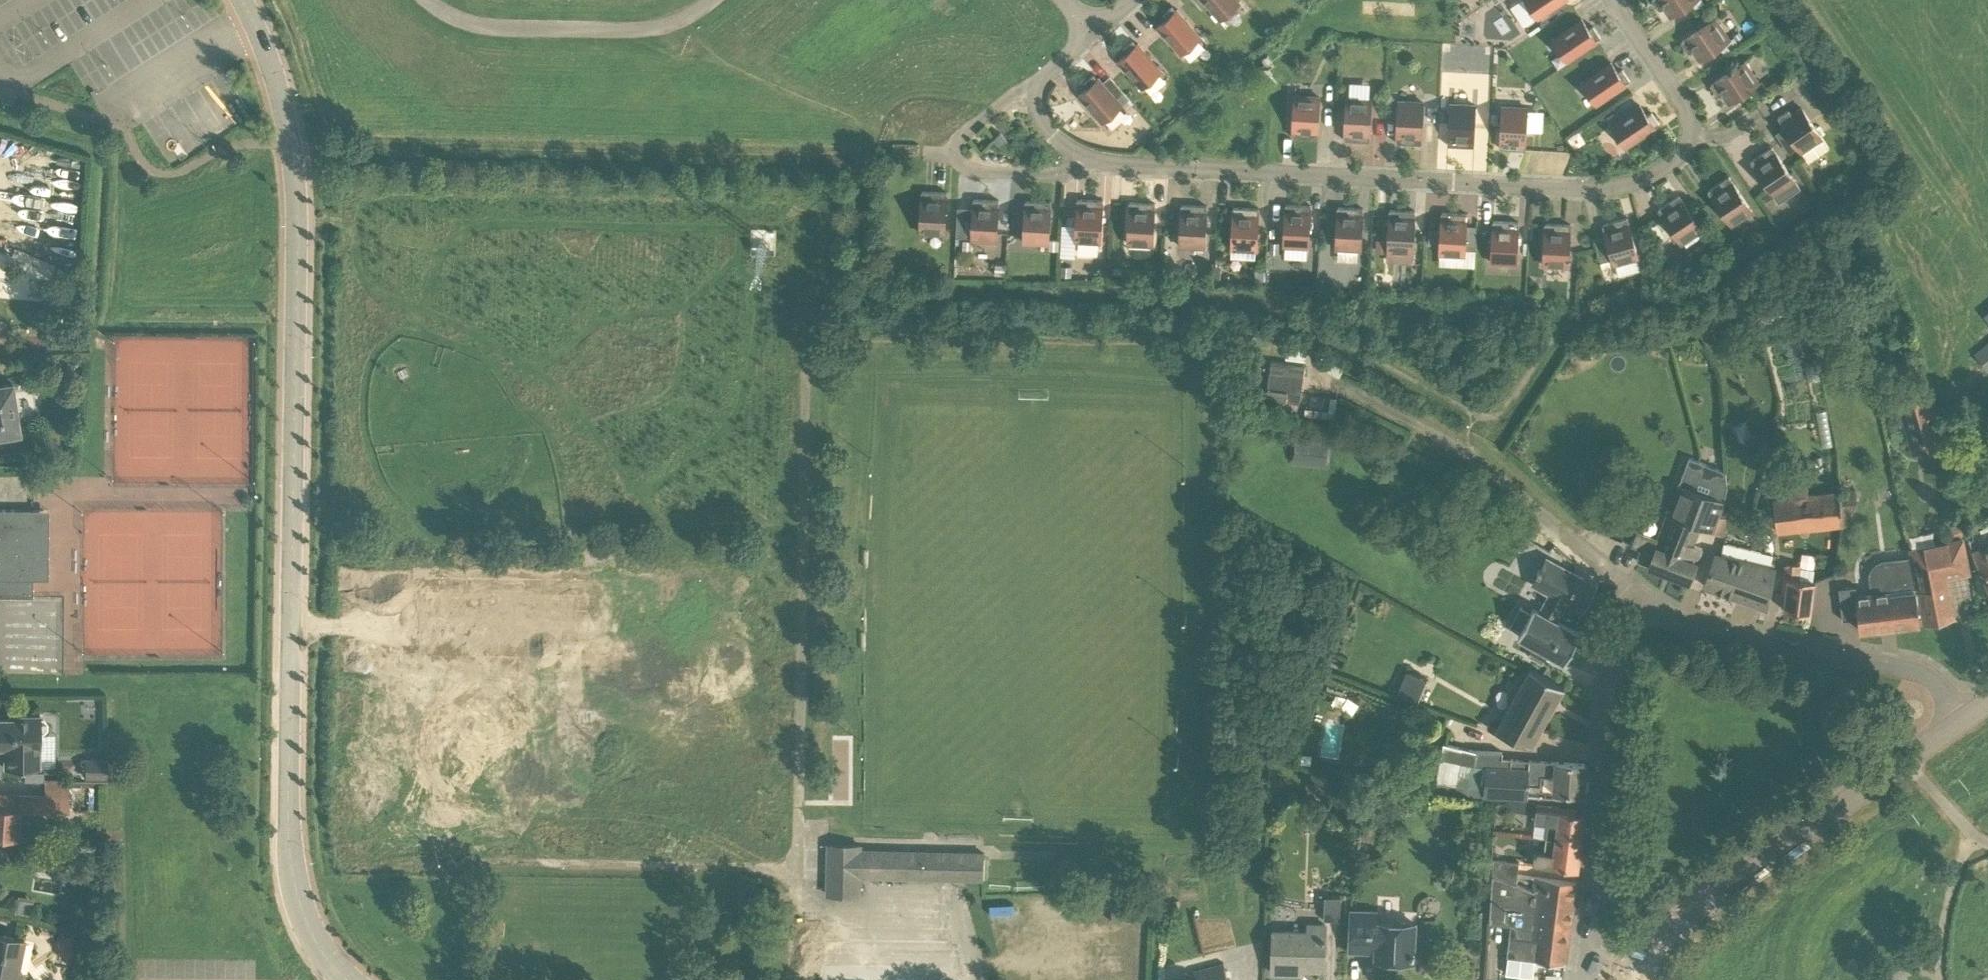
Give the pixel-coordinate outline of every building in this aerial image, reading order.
[(1210,7),(1223,20),(1242,2),(1240,0),(1204,0),(1210,7)] [(1539,19),(1565,0),(1526,0),(1539,19)] [(1688,5),(1695,0),(1653,0),(1660,9),(1664,6),(1671,16),(1688,5)] [(1705,3),(1703,0),(1696,0),(1693,3),(1697,9),(1705,3)] [(1178,9),(1177,9),(1176,10),(1172,6),(1162,15),(1166,19),(1157,27),(1158,28),(1159,27),(1182,54),(1202,36),(1178,10),(1179,9),(1178,9)] [(1700,59),(1731,38),(1717,17),(1681,42),(1689,53),(1693,49),(1700,59)] [(1589,29),(1583,20),(1582,18),(1581,19),(1582,20),(1552,40),(1567,62),(1596,41),(1597,42),(1598,42),(1597,40),(1601,37),(1594,26),(1589,29)] [(1739,43),(1744,39),(1740,32),(1734,36),(1739,43)] [(1139,43),(1138,43),(1137,44),(1133,40),(1123,49),(1127,53),(1118,61),(1118,62),(1119,61),(1132,75),(1143,88),(1163,70),(1139,44),(1139,43)] [(1745,61),(1727,73),(1710,85),(1718,96),(1722,92),(1729,103),(1750,88),(1759,82),(1745,61)] [(1618,72),(1612,63),(1611,62),(1610,62),(1611,63),(1582,83),(1597,105),(1610,95),(1625,84),(1626,85),(1627,85),(1626,83),(1630,80),(1623,69),(1618,72)] [(1094,74),(1084,83),(1088,87),(1078,95),(1079,96),(1080,95),(1103,121),(1131,97),(1110,74),(1102,81),(1099,78),(1100,78),(1099,77),(1098,78),(1094,74)] [(1318,138),(1320,95),(1295,94),(1293,137),(1318,138)] [(1370,141),(1372,97),(1347,96),(1345,139),(1370,141)] [(1422,144),(1424,99),(1399,98),(1397,142),(1422,144)] [(1474,146),(1476,103),(1451,102),(1450,110),(1450,119),(1448,145),(1474,146)] [(1526,149),(1528,105),(1503,104),(1500,148),(1526,149)] [(1648,115),(1641,106),(1641,105),(1640,105),(1640,106),(1620,120),(1613,125),(1611,126),(1626,148),(1627,147),(1627,146),(1654,127),(1655,129),(1656,128),(1655,126),(1660,123),(1652,112),(1648,115)] [(1797,145),(1801,151),(1808,162),(1829,148),(1801,106),(1791,112),(1789,110),(1778,117),(1784,125),(1776,131),(1789,151),(1797,145)] [(1450,119),(1450,110),(1441,110),(1440,119),(1450,119)] [(1612,124),(1613,125),(1620,120),(1620,119),(1615,112),(1608,117),(1612,124)] [(1002,132),(994,138),(1001,146),(1008,139),(1002,132)] [(1795,180),(1783,163),(1772,146),(1751,160),(1762,177),(1774,195),(1779,202),(1800,187),(1795,180)] [(1753,210),(1741,192),(1729,176),(1708,190),(1732,224),(1753,210)] [(948,192),(928,191),(922,191),(920,233),(946,234),(948,192)] [(1768,200),(1774,196),(1771,191),(1764,195),(1768,200)] [(1703,229),(1691,211),(1679,195),(1658,209),(1682,243),(1703,229)] [(997,242),(998,220),(999,200),(974,199),(972,240),(972,241),(973,241),(997,242)] [(1101,242),(1103,220),(1104,200),(1078,199),(1077,218),(1077,225),(1076,241),(1101,242)] [(1049,244),(1050,221),(1051,201),(1026,200),(1024,242),(1049,244)] [(1153,245),(1155,223),(1156,203),(1130,201),(1128,244),(1153,245)] [(1205,248),(1207,225),(1207,205),(1182,204),(1180,247),(1205,248)] [(1309,247),(1311,225),(1312,205),(1286,204),(1284,246),(1309,247)] [(1361,250),(1362,228),(1364,208),(1338,206),(1336,248),(1361,250)] [(1257,250),(1258,228),(1259,208),(1234,207),(1232,249),(1257,250)] [(1413,253),(1414,230),(1416,210),(1390,209),(1388,251),(1413,253)] [(1476,226),(1467,225),(1467,213),(1442,212),(1441,230),(1440,245),(1439,255),(1464,256),(1464,249),(1475,249),(1476,226)] [(1067,217),(1066,225),(1077,225),(1077,218),(1067,217)] [(1639,257),(1633,236),(1628,217),(1603,224),(1606,234),(1595,237),(1601,260),(1603,267),(1614,264),(1639,257)] [(1517,263),(1518,241),(1519,221),(1494,220),(1492,262),(1517,263)] [(1569,266),(1570,244),(1571,224),(1546,223),(1543,265),(1569,266)] [(1440,245),(1441,230),(1430,230),(1429,245),(1440,245)] [(1731,242),(1737,251),(1747,245),(1740,235),(1731,242)] [(972,241),(972,240),(963,239),(963,249),(971,249),(972,250),(973,241),(972,241)] [(1049,249),(1059,250),(1060,240),(1050,239),(1049,249)] [(1377,240),(1377,251),(1387,251),(1388,240),(1377,240)] [(1270,243),(1270,253),(1278,253),(1279,253),(1279,242),(1270,242),(1270,243)] [(1005,274),(1006,264),(996,264),(995,274),(1005,274)] [(1073,266),(1062,265),(1061,275),(1062,275),(1072,276),(1073,266)] [(1256,280),(1264,281),(1264,269),(1256,269),(1256,280)] [(1987,369),(1987,341),(1974,353),(1987,369)] [(1330,378),(1334,366),(1313,357),(1309,400),(1339,402),(1340,385),(1330,378)] [(1266,403),(1302,404),(1303,360),(1267,359),(1266,403)] [(19,429),(12,381),(0,383),(0,432),(19,429)] [(1941,444),(1928,394),(1898,402),(1911,452),(1941,444)] [(1734,425),(1739,442),(1752,438),(1746,421),(1734,425)] [(1330,440),(1296,437),(1294,462),(1327,466),(1330,440)] [(1641,548),(1637,560),(1690,581),(1704,546),(1693,542),(1699,526),(1725,535),(1726,517),(1719,515),(1725,499),(1727,485),(1726,473),(1691,460),(1659,540),(1638,531),(1633,545),(1641,548)] [(1773,496),(1774,501),(1777,531),(1844,524),(1844,517),(1842,503),(1840,489),(1809,493),(1808,482),(1799,483),(1799,478),(1788,479),(1789,494),(1773,496)] [(1840,489),(1842,503),(1858,501),(1856,487),(1840,489)] [(10,509),(0,509),(0,596),(33,596),(34,509),(10,509)] [(1953,535),(1964,533),(1962,525),(1952,527),(1953,535)] [(1954,617),(1946,577),(1971,572),(1964,535),(1910,546),(1912,555),(1925,623),(1954,617)] [(1705,585),(1768,607),(1774,567),(1769,567),(1771,554),(1724,541),(1721,552),(1717,551),(1705,585)] [(1987,585),(1987,544),(1975,549),(1986,579),(1987,585)] [(1543,663),(1549,652),(1566,661),(1581,633),(1557,620),(1567,602),(1584,612),(1598,585),(1548,557),(1542,569),(1540,568),(1538,572),(1539,573),(1533,584),(1550,593),(1540,610),(1534,607),(1519,635),(1535,644),(1528,655),(1543,663)] [(1915,589),(1912,559),(1886,562),(1881,564),(1875,568),(1873,573),(1873,581),(1874,593),(1870,593),(1856,595),(1856,589),(1840,591),(1844,623),(1859,622),(1860,630),(1921,623),(1917,589),(1915,589)] [(1810,613),(1815,580),(1798,578),(1800,563),(1787,561),(1783,593),(1787,593),(1785,609),(1810,613)] [(1564,686),(1557,682),(1557,683),(1532,668),(1528,666),(1496,724),(1532,744),(1564,686)] [(1427,678),(1407,669),(1398,691),(1418,701),(1427,678)] [(41,767),(41,734),(43,732),(47,729),(47,722),(42,717),(41,714),(14,714),(14,719),(0,719),(0,749),(4,749),(4,767),(41,767)] [(1584,793),(1586,763),(1501,757),(1501,750),(1473,749),(1443,742),(1436,787),(1483,795),(1483,793),(1528,796),(1528,783),(1541,784),(1541,774),(1554,775),(1553,791),(1584,793)] [(108,758),(102,758),(86,758),(86,777),(108,778),(108,758)] [(19,805),(69,805),(69,777),(44,777),(44,790),(0,790),(0,836),(19,836),(19,805)] [(1307,784),(1306,792),(1315,793),(1316,785),(1307,784)] [(1529,797),(1508,796),(1507,808),(1529,809),(1529,797)] [(1577,809),(1558,806),(1538,803),(1536,819),(1548,820),(1546,838),(1582,843),(1586,814),(1577,813),(1577,809)] [(1579,869),(1582,843),(1546,838),(1544,850),(1535,848),(1533,863),(1579,869)] [(862,842),(829,841),(828,894),(860,895),(860,876),(984,879),(984,850),(862,848),(862,842)] [(1493,857),(1492,874),(1517,883),(1519,861),(1493,857)] [(1526,887),(1526,886),(1517,883),(1492,874),(1490,920),(1513,923),(1506,973),(1533,977),(1536,959),(1566,963),(1571,925),(1550,922),(1552,904),(1547,903),(1550,891),(1536,888),(1535,890),(1526,887)] [(1577,881),(1557,878),(1535,875),(1533,888),(1526,886),(1526,887),(1535,890),(1536,888),(1550,891),(1547,903),(1552,904),(1550,922),(1571,925),(1577,881)] [(1339,918),(1340,896),(1324,895),(1324,918),(1339,918)] [(1414,961),(1416,919),(1380,917),(1381,908),(1351,907),(1349,950),(1377,951),(1376,959),(1414,961)] [(1325,969),(1327,921),(1307,921),(1307,928),(1274,928),(1273,972),(1290,973),(1290,968),(1325,969)] [(3,935),(0,934),(0,979),(23,979),(25,970),(20,969),(26,939),(3,935)] [(1224,961),(1194,969),(1196,977),(1186,979),(1229,979),(1224,961)]
